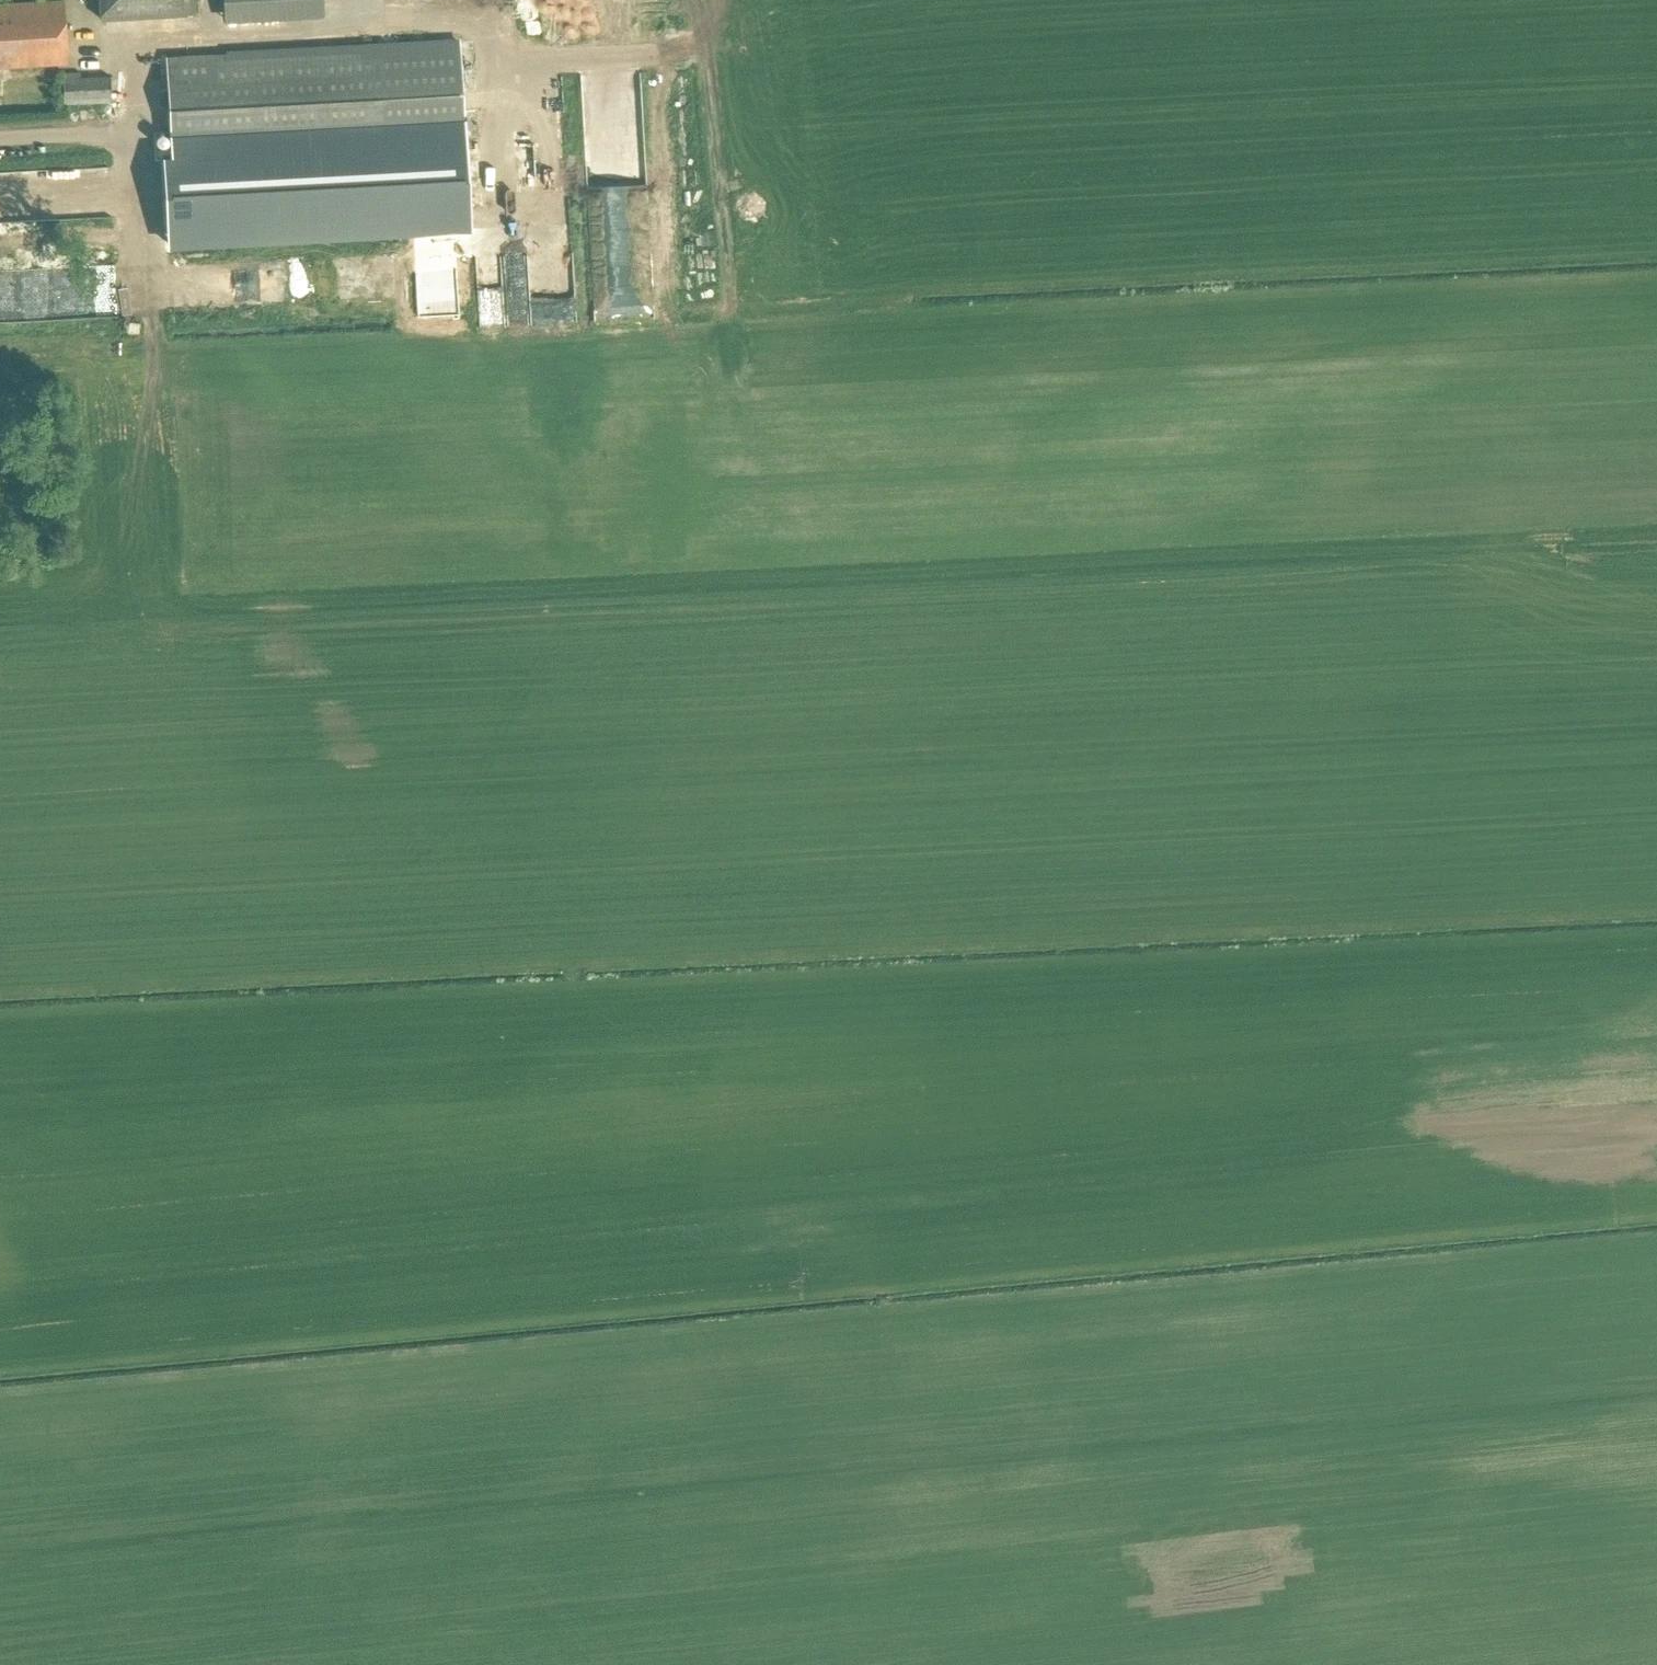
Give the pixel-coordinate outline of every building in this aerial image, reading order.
[(67,62),(64,0),(24,0),(0,1),(0,66),(67,62)] [(194,13),(194,0),(99,0),(99,17),(194,13)] [(224,22),(324,17),(323,0),(223,0),(224,22)] [(459,40),(166,54),(171,155),(464,141),(459,40)] [(64,102),(111,101),(110,77),(80,77),(80,71),(63,71),(64,102)]
